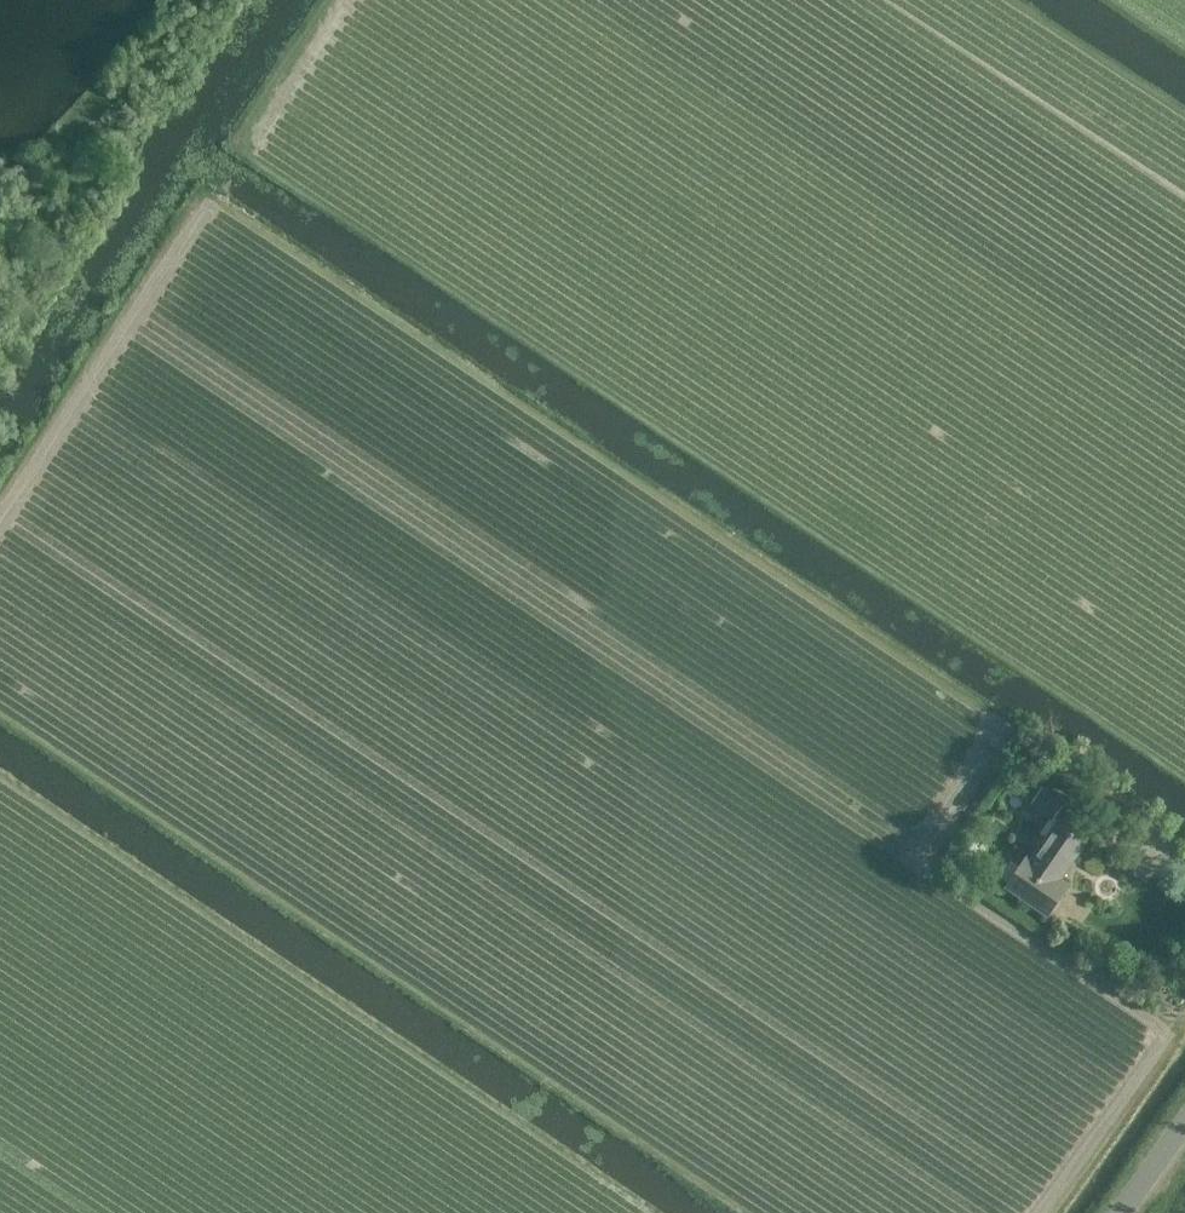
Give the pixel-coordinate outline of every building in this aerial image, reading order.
[(1052,819),(1065,800),(1043,785),(1042,787),(1018,770),(1007,785),(1031,802),(1030,803),(1052,819)] [(1028,852),(1006,885),(1048,913),(1070,883),(1062,877),(1087,840),(1057,819),(1032,854),(1028,852)]
